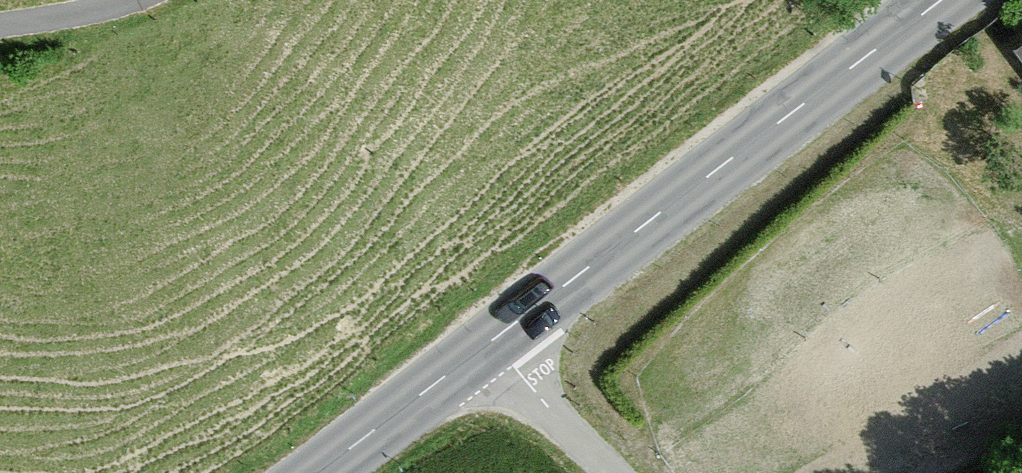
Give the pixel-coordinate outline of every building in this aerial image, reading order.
[(997,46),(1021,77),(1021,26),(997,46)]
